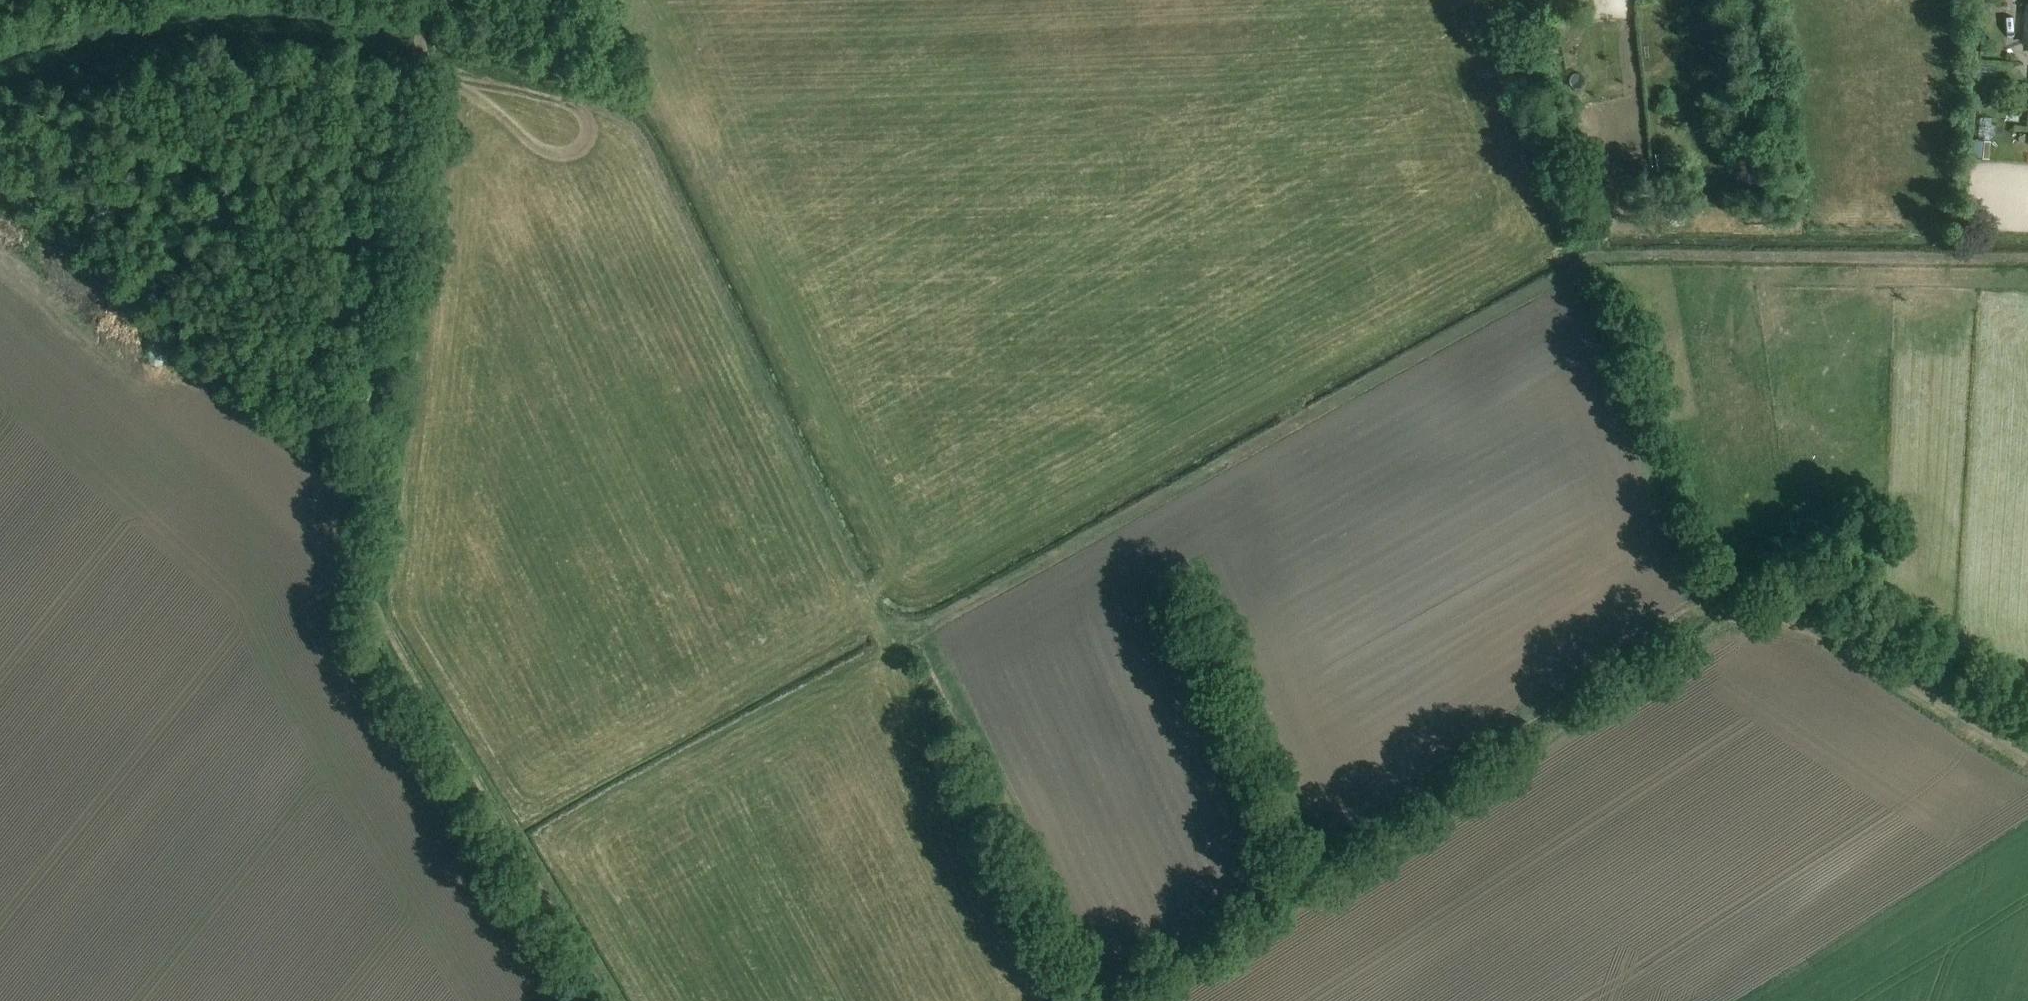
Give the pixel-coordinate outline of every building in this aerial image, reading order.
[(1971,140),(1969,158),(1982,159),(1984,142),(1971,140)] [(2000,782),(2011,766),(2001,760),(1990,776),(2000,782)]
